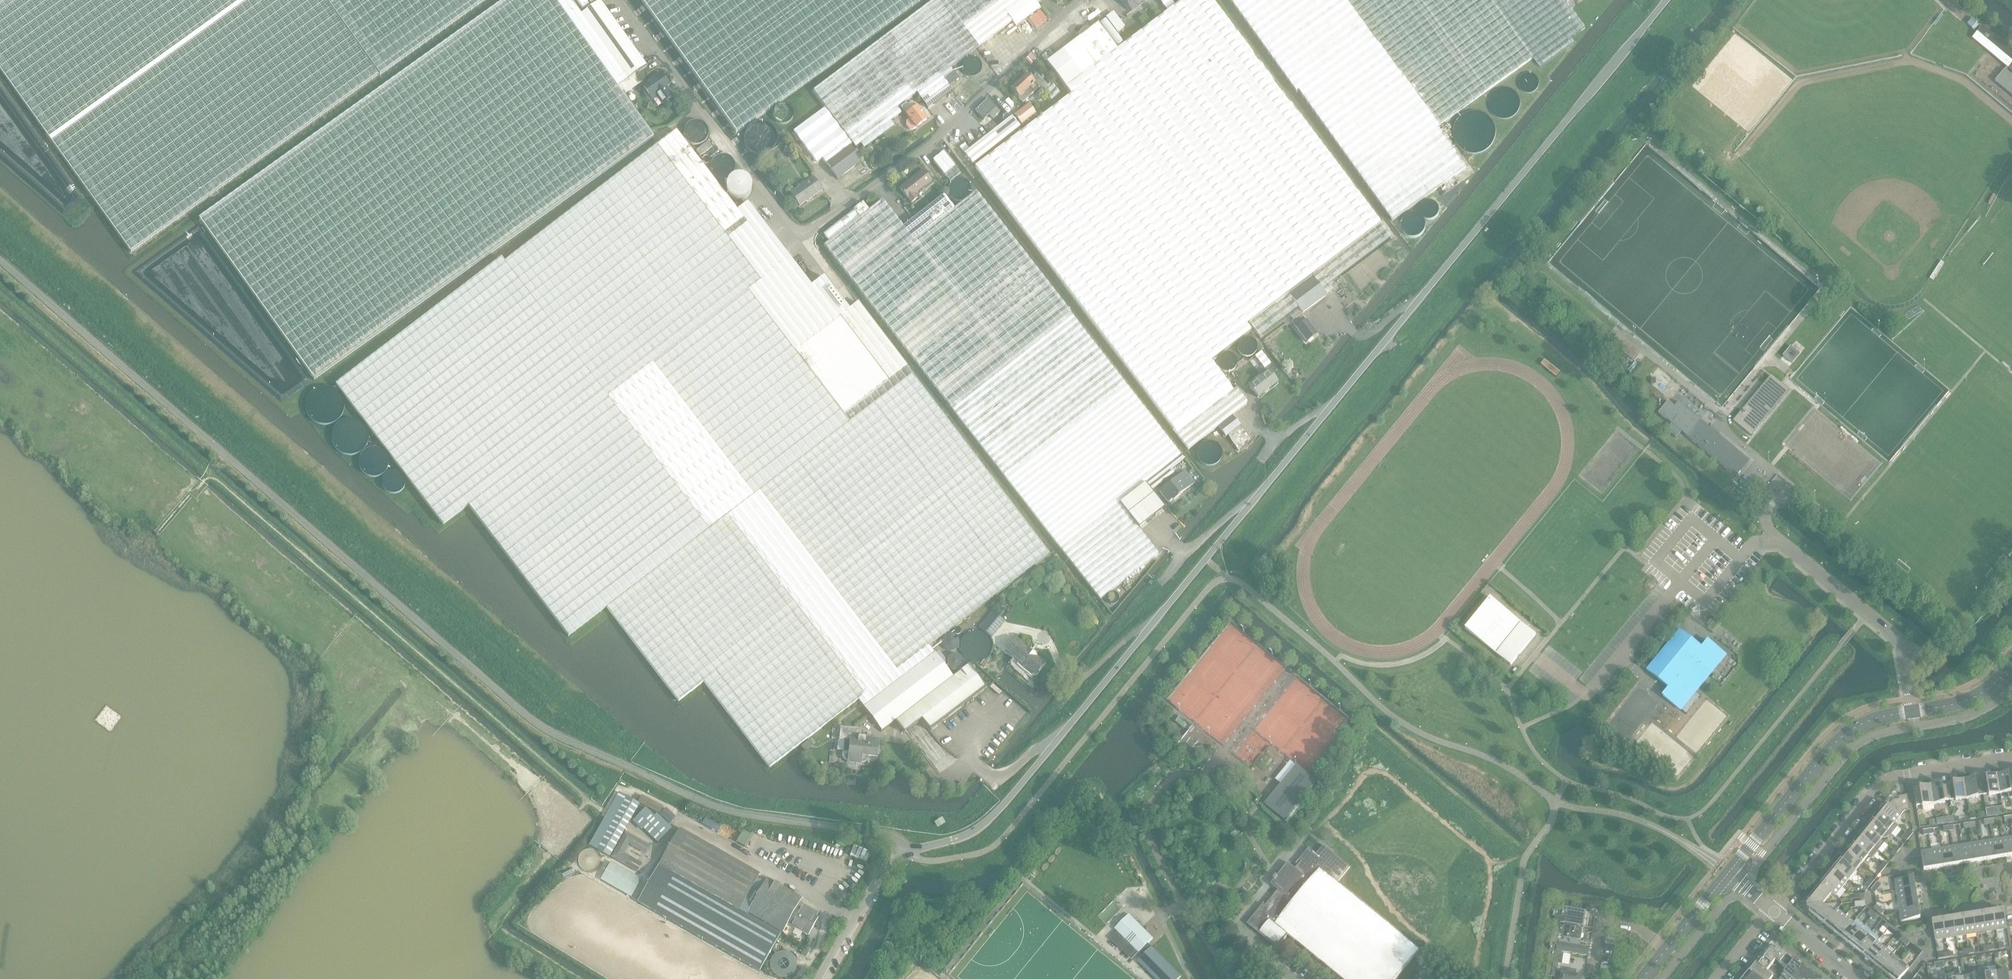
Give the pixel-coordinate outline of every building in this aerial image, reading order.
[(0,5),(0,70),(131,252),(379,75),(407,56),(484,0),(7,0),(0,5)] [(617,87),(555,0),(506,0),(388,85),(199,219),(250,290),(313,380),(486,257),(653,137),(624,96),(617,87)] [(617,87),(622,84),(635,74),(647,66),(601,1),(581,15),(570,0),(555,0),(617,87)] [(597,0),(577,0),(583,9),(597,0)] [(736,132),(921,0),(641,0),(736,132)] [(980,46),(965,26),(946,0),(937,0),(814,92),(855,147),(860,144),(864,149),(894,126),(890,121),(900,113),(896,108),(916,94),(940,76),(980,46)] [(965,26),(999,0),(946,0),(965,26)] [(1034,0),(999,0),(965,26),(980,46),(1012,22),(1015,27),(1040,8),(1034,0)] [(975,167),(1062,283),(1176,434),(1233,391),(1211,361),(1251,331),(1246,325),(1249,323),(1380,224),(1370,210),(1345,177),(1296,112),(1293,109),(1211,0),(1183,0),(1175,6),(1168,12),(1117,50),(1066,89),(1071,95),(975,167)] [(1149,0),(1123,0),(1132,12),(1149,0)] [(1160,1),(1168,12),(1175,6),(1171,0),(1161,0),(1160,1)] [(1298,94),(1301,92),(1394,223),(1467,169),(1440,131),(1441,130),(1438,126),(1436,123),(1399,71),(1398,71),(1378,43),(1377,44),(1346,0),(1231,0),(1298,94)] [(1377,44),(1378,43),(1398,71),(1399,71),(1436,123),(1438,126),(1512,73),(1531,60),(1509,29),(1488,0),(1346,0),(1377,44)] [(1509,29),(1531,60),(1534,58),(1538,65),(1572,40),(1568,35),(1583,25),(1565,0),(1488,0),(1509,29)] [(1034,15),(1039,24),(1047,20),(1042,10),(1034,15)] [(1967,24),(1972,28),(1977,22),(1972,18),(1967,24)] [(1046,63),(1066,89),(1117,50),(1097,24),(1088,31),(1087,29),(1082,31),(1079,35),(1080,37),(1046,63)] [(2011,95),(2011,75),(2006,70),(2011,63),(2011,52),(1983,27),(1973,38),(2007,67),(1995,81),(2011,95)] [(1046,53),(1042,56),(1046,62),(1050,58),(1046,53)] [(1031,54),(1027,58),(1032,63),(1036,60),(1031,54)] [(942,79),(940,76),(916,94),(927,109),(951,91),(948,87),(958,79),(953,72),(942,79)] [(1043,91),(1048,86),(1036,74),(1031,79),(1026,73),(1011,88),(1020,98),(1019,99),(1023,103),(1038,88),(1042,92),(1043,91)] [(622,84),(617,87),(624,96),(641,83),(635,74),(622,84)] [(662,105),(673,98),(667,88),(669,86),(661,74),(643,87),(652,100),(657,97),(662,105)] [(1048,86),(1043,91),(1051,102),(1060,94),(1051,83),(1048,86)] [(1000,113),(995,108),(988,100),(976,111),(984,119),(988,115),(993,119),(1000,113)] [(901,107),(910,120),(906,122),(906,125),(909,130),(912,130),(916,128),(927,120),(917,107),(912,102),(906,106),(905,104),(901,107)] [(1022,124),(1035,114),(1028,104),(1014,115),(1022,124)] [(838,180),(861,162),(849,146),(851,145),(824,109),(793,132),(816,163),(822,158),(838,180)] [(1006,113),(1004,114),(1002,116),(1006,122),(1009,120),(1011,118),(1006,113)] [(965,144),(959,148),(964,154),(965,154),(973,164),(1020,128),(1011,117),(1011,118),(1009,120),(1006,122),(989,135),(970,150),(965,144)] [(676,132),(657,146),(724,234),(743,219),(737,211),(676,132)] [(502,258),(336,385),(444,525),(469,506),(512,563),(569,637),(607,608),(606,606),(726,515),(911,373),(858,303),(854,306),(849,310),(844,303),(824,277),(811,287),(786,254),(782,248),(773,236),(748,204),(737,211),(743,219),(724,234),(657,146),(505,263),(502,258)] [(961,174),(952,163),(944,153),(933,161),(950,182),(961,174)] [(914,194),(931,181),(923,170),(900,189),(911,203),(917,198),(914,194)] [(730,175),(730,199),(750,199),(750,175),(730,175)] [(799,205),(821,190),(813,178),(791,193),(799,205)] [(824,245),(823,246),(932,385),(958,418),(964,426),(1100,599),(1158,554),(1139,529),(1138,528),(1134,522),(1119,503),(1145,483),(1151,491),(1169,477),(1173,474),(1169,470),(1183,459),(1180,455),(1079,324),(975,193),(969,198),(964,201),(953,210),(913,241),(902,227),(895,218),(882,200),(868,210),(862,202),(853,210),(853,211),(859,218),(829,241),(824,245)] [(943,196),(902,227),(913,241),(953,210),(943,196)] [(1380,224),(1249,323),(1261,339),(1290,317),(1295,313),(1300,310),(1303,314),(1304,313),(1326,296),(1332,291),(1333,291),(1329,285),(1328,285),(1391,238),(1380,224)] [(1298,317),(1295,313),(1290,317),(1293,321),(1291,322),(1306,343),(1316,335),(1301,315),(1298,317)] [(1791,347),(1783,356),(1792,363),(1800,354),(1791,347)] [(1251,360),(1261,371),(1272,362),(1262,351),(1251,360)] [(1560,372),(1545,360),(1541,365),(1557,377),(1560,372)] [(1258,397),(1276,383),(1267,372),(1249,386),(1258,397)] [(726,515),(606,606),(607,608),(678,702),(704,682),(769,768),(858,700),(882,731),(890,725),(894,721),(904,734),(922,721),(931,732),(950,717),(987,690),(968,665),(953,677),(929,646),(1050,554),(912,374),(911,373),(726,515)] [(1741,412),(1733,421),(1742,429),(1752,436),(1790,391),(1782,385),(1781,386),(1780,385),(1771,378),(1753,400),(1742,413),(1741,412)] [(1233,391),(1176,434),(1188,450),(1247,404),(1247,402),(1236,388),(1233,391)] [(1749,460),(1679,403),(1672,410),(1666,405),(1659,414),(1673,425),(1667,432),(1676,439),(1682,432),(1736,477),(1749,460)] [(1225,436),(1239,425),(1232,416),(1218,427),(1225,436)] [(1223,454),(1222,450),(1221,448),(1219,445),(1218,444),(1215,443),(1211,441),(1208,442),(1205,442),(1204,443),(1201,445),(1200,447),(1198,449),(1198,451),(1197,454),(1197,456),(1198,459),(1201,463),(1204,465),(1207,466),(1209,467),(1212,467),(1214,466),(1216,465),(1219,463),(1220,461),(1222,459),(1222,457),(1223,454)] [(1182,492),(1193,483),(1184,471),(1164,487),(1165,488),(1159,493),(1167,503),(1173,499),(1174,500),(1182,493),(1182,492)] [(1145,483),(1119,503),(1134,522),(1138,528),(1164,508),(1151,491),(1145,483)] [(1491,598),(1466,628),(1511,665),(1536,635),(1491,598)] [(993,611),(979,628),(992,638),(1005,622),(993,611)] [(1709,623),(1713,618),(1708,614),(1704,619),(1709,623)] [(991,647),(991,644),(990,640),(988,637),(986,635),(983,632),(980,631),(976,630),(973,630),(969,631),(966,632),(964,633),(961,636),(959,639),(958,642),(957,644),(957,647),(958,651),(959,654),(960,657),(963,659),(965,661),(968,663),(971,664),(975,664),(979,663),(981,663),(984,661),(984,660),(986,659),(988,656),(990,654),(991,650),(991,647)] [(1681,710),(1726,655),(1708,640),(1702,648),(1680,630),(1647,670),(1669,688),(1663,695),(1681,710)] [(1032,677),(1034,673),(1035,674),(1045,663),(1016,639),(1006,650),(1020,662),(1017,665),(1032,677)] [(851,741),(849,754),(843,753),(843,755),(843,757),(843,758),(844,759),(846,760),(847,761),(849,761),(849,762),(860,763),(861,762),(862,762),(864,762),(865,762),(866,761),(867,759),(868,758),(868,756),(876,757),(878,739),(858,737),(859,730),(841,728),(840,740),(851,741)] [(1297,766),(1266,803),(1285,819),(1316,781),(1297,766)] [(2009,777),(2008,773),(1996,775),(2000,794),(2008,793),(2009,799),(2011,798),(2011,776),(2009,777)] [(2000,794),(1996,775),(1986,777),(1986,780),(1981,781),(1983,795),(1989,794),(1989,796),(2000,794)] [(1983,795),(1981,781),(1976,782),(1975,778),(1964,780),(1967,799),(1978,797),(1978,796),(1983,795)] [(1967,799),(1964,780),(1953,782),(1953,786),(1948,787),(1950,800),(1955,799),(1956,801),(1967,799)] [(1950,800),(1948,787),(1942,788),(1942,784),(1931,786),(1933,804),(1945,803),(1945,801),(1950,800)] [(1933,804),(1931,786),(1919,787),(1920,791),(1914,792),(1916,806),(1922,805),(1923,806),(1923,810),(1925,811),(1934,810),(1933,804)] [(1910,810),(1908,795),(1898,796),(1899,799),(1893,800),(1888,806),(1886,804),(1879,812),(1894,824),(1905,811),(1910,810)] [(610,857),(640,804),(627,797),(597,850),(610,857)] [(638,802),(661,813),(663,809),(641,798),(638,802)] [(671,828),(656,813),(654,816),(645,808),(634,819),(657,842),(671,828)] [(672,820),(665,812),(661,816),(668,824),(672,820)] [(1894,824),(1879,812),(1873,820),(1891,835),(1898,827),(1894,824)] [(706,817),(703,822),(719,831),(722,825),(706,817)] [(1953,817),(1936,819),(1936,820),(1937,825),(1954,822),(1953,817)] [(1891,835),(1873,820),(1866,828),(1881,840),(1883,838),(1889,837),(1891,835)] [(748,847),(755,832),(745,827),(737,842),(748,847)] [(658,864),(637,902),(760,971),(781,934),(746,914),(747,912),(740,908),(759,873),(679,828),(658,864)] [(1881,840),(1866,828),(1860,836),(1879,851),(1885,843),(1881,840)] [(641,866),(628,858),(621,854),(628,842),(646,852),(649,846),(625,832),(611,857),(638,872),(641,866)] [(1879,851),(1860,836),(1853,844),(1868,856),(1872,859),(1879,851)] [(2002,839),(2005,858),(2011,857),(2011,837),(2002,839)] [(2005,858),(2002,839),(1992,840),(1995,859),(2005,858)] [(1995,859),(1992,840),(1982,842),(1985,861),(1995,859)] [(1985,861),(1982,842),(1972,844),(1975,863),(1985,861)] [(1868,856),(1853,844),(1847,852),(1862,864),(1868,856)] [(1975,863),(1972,844),(1962,845),(1965,864),(1975,863)] [(1965,864),(1962,845),(1951,847),(1954,866),(1965,864)] [(854,846),(852,856),(864,859),(866,849),(854,846)] [(1337,883),(1350,867),(1324,846),(1317,854),(1309,848),(1299,860),(1301,862),(1295,870),(1287,863),(1277,876),(1276,876),(1274,879),(1274,880),(1270,884),(1278,891),(1265,906),(1263,904),(1247,924),(1252,929),(1277,949),(1288,935),(1342,978),(1396,978),(1420,950),(1337,883)] [(1954,866),(1951,847),(1941,849),(1944,868),(1954,866)] [(1944,868),(1941,849),(1931,850),(1934,869),(1944,868)] [(1934,869),(1931,850),(1921,852),(1924,871),(1934,869)] [(1862,864),(1847,852),(1840,860),(1855,872),(1862,864)] [(1855,872),(1840,860),(1834,867),(1849,879),(1855,872)] [(601,880),(634,896),(636,891),(641,893),(648,880),(610,861),(601,880)] [(1849,879),(1834,867),(1827,875),(1842,888),(1849,879)] [(575,874),(572,868),(561,874),(564,880),(575,874)] [(1842,888),(1827,875),(1821,884),(1832,893),(1835,896),(1842,888)] [(1915,888),(1914,877),(1895,880),(1896,891),(1915,888)] [(787,924),(797,906),(802,898),(767,878),(747,912),(783,932),(787,924)] [(1823,904),(1832,893),(1821,884),(1808,900),(1810,901),(1807,906),(1823,904)] [(1917,898),(1915,888),(1896,891),(1898,901),(1917,898)] [(1919,908),(1917,898),(1898,901),(1900,911),(1919,908)] [(1825,925),(1834,913),(1823,904),(1807,906),(1811,909),(1809,911),(1825,925)] [(808,936),(818,918),(809,913),(811,909),(805,906),(803,909),(797,906),(787,924),(808,936)] [(1920,919),(1919,908),(1900,911),(1901,922),(1920,919)] [(1833,931),(1845,916),(1837,909),(1834,913),(1825,925),(1833,931)] [(2007,929),(2004,910),(1993,911),(1997,930),(2007,929)] [(1585,914),(1566,911),(1564,923),(1584,926),(1585,914)] [(1997,930),(1993,911),(1983,913),(1986,932),(1997,930)] [(1986,932),(1983,913),(1973,915),(1976,934),(1986,932)] [(1115,929),(1139,953),(1139,952),(1143,956),(1140,959),(1138,961),(1148,971),(1156,978),(1179,978),(1181,976),(1179,974),(1170,965),(1162,957),(1152,947),(1151,947),(1148,943),(1153,938),(1130,916),(1129,915),(1124,920),(1115,929)] [(1976,934),(1973,915),(1963,916),(1966,935),(1976,934)] [(1841,938),(1853,923),(1845,916),(1833,931),(1841,938)] [(1966,935),(1963,916),(1953,918),(1956,937),(1966,935)] [(1956,937),(1953,918),(1942,920),(1945,939),(1956,937)] [(1849,944),(1861,929),(1864,927),(1863,926),(1863,924),(1858,920),(1856,920),(1855,920),(1853,923),(1841,938),(1849,944)] [(1945,939),(1942,920),(1932,921),(1935,940),(1945,939)] [(1583,928),(1566,926),(1564,937),(1581,940),(1583,928)] [(1857,951),(1869,936),(1871,933),(1871,931),(1866,926),(1864,927),(1861,929),(1849,944),(1857,951)] [(1865,957),(1877,942),(1879,939),(1879,937),(1874,933),(1872,933),(1871,933),(1869,936),(1857,951),(1865,957)] [(1590,947),(1560,942),(1558,951),(1589,956),(1590,947)] [(1873,963),(1885,949),(1877,942),(1865,957),(1873,963)] [(1873,963),(1881,970),(1893,955),(1896,951),(1888,945),(1885,949),(1873,963)] [(1775,961),(1774,951),(1771,948),(1758,965),(1766,972),(1775,961)] [(1794,961),(1777,948),(1774,951),(1775,961),(1787,970),(1794,961)] [(1572,955),(1564,954),(1563,964),(1570,965),(1572,955)] [(1889,976),(1901,961),(1893,955),(1881,970),(1889,976)] [(1802,968),(1797,964),(1799,962),(1796,959),(1794,961),(1787,970),(1779,978),(1793,978),(1802,968)] [(1909,968),(1901,961),(1889,976),(1892,978),(1900,978),(1909,968)] [(1766,972),(1758,965),(1755,963),(1749,971),(1751,973),(1758,978),(1771,978),(1772,977),(1766,972)] [(1812,972),(1808,969),(1806,972),(1802,968),(1793,978),(1806,978),(1812,972)] [(1996,972),(1989,974),(1988,968),(1978,969),(1980,977),(1980,978),(1997,978),(1996,972)] [(2008,972),(2007,971),(1996,972),(1997,978),(2011,978),(2011,972),(2008,972)]
